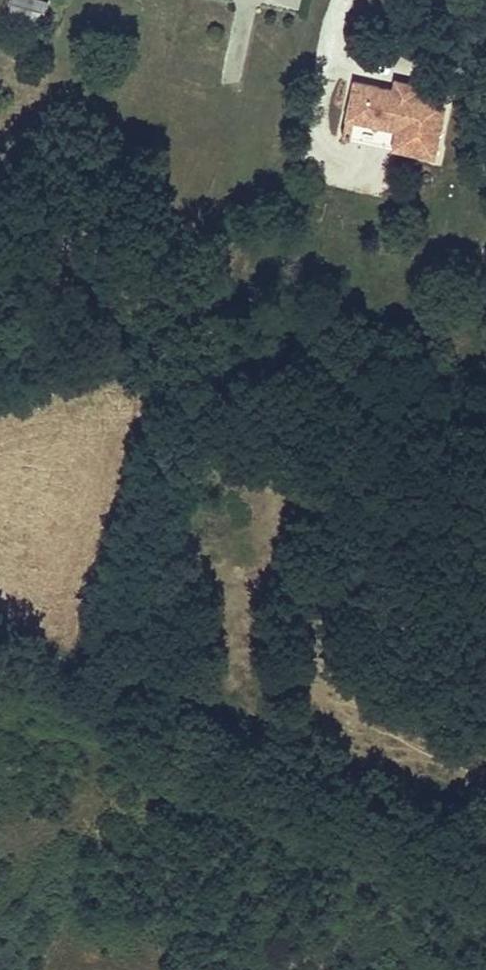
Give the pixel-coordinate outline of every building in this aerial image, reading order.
[(30,0),(13,0),(10,12),(26,16),(30,0)] [(415,93),(416,84),(395,79),(393,89),(415,93)] [(435,156),(447,100),(415,93),(393,89),(354,81),(346,118),(396,129),(392,148),(435,156)] [(392,148),(396,129),(346,118),(342,137),(392,148)]
